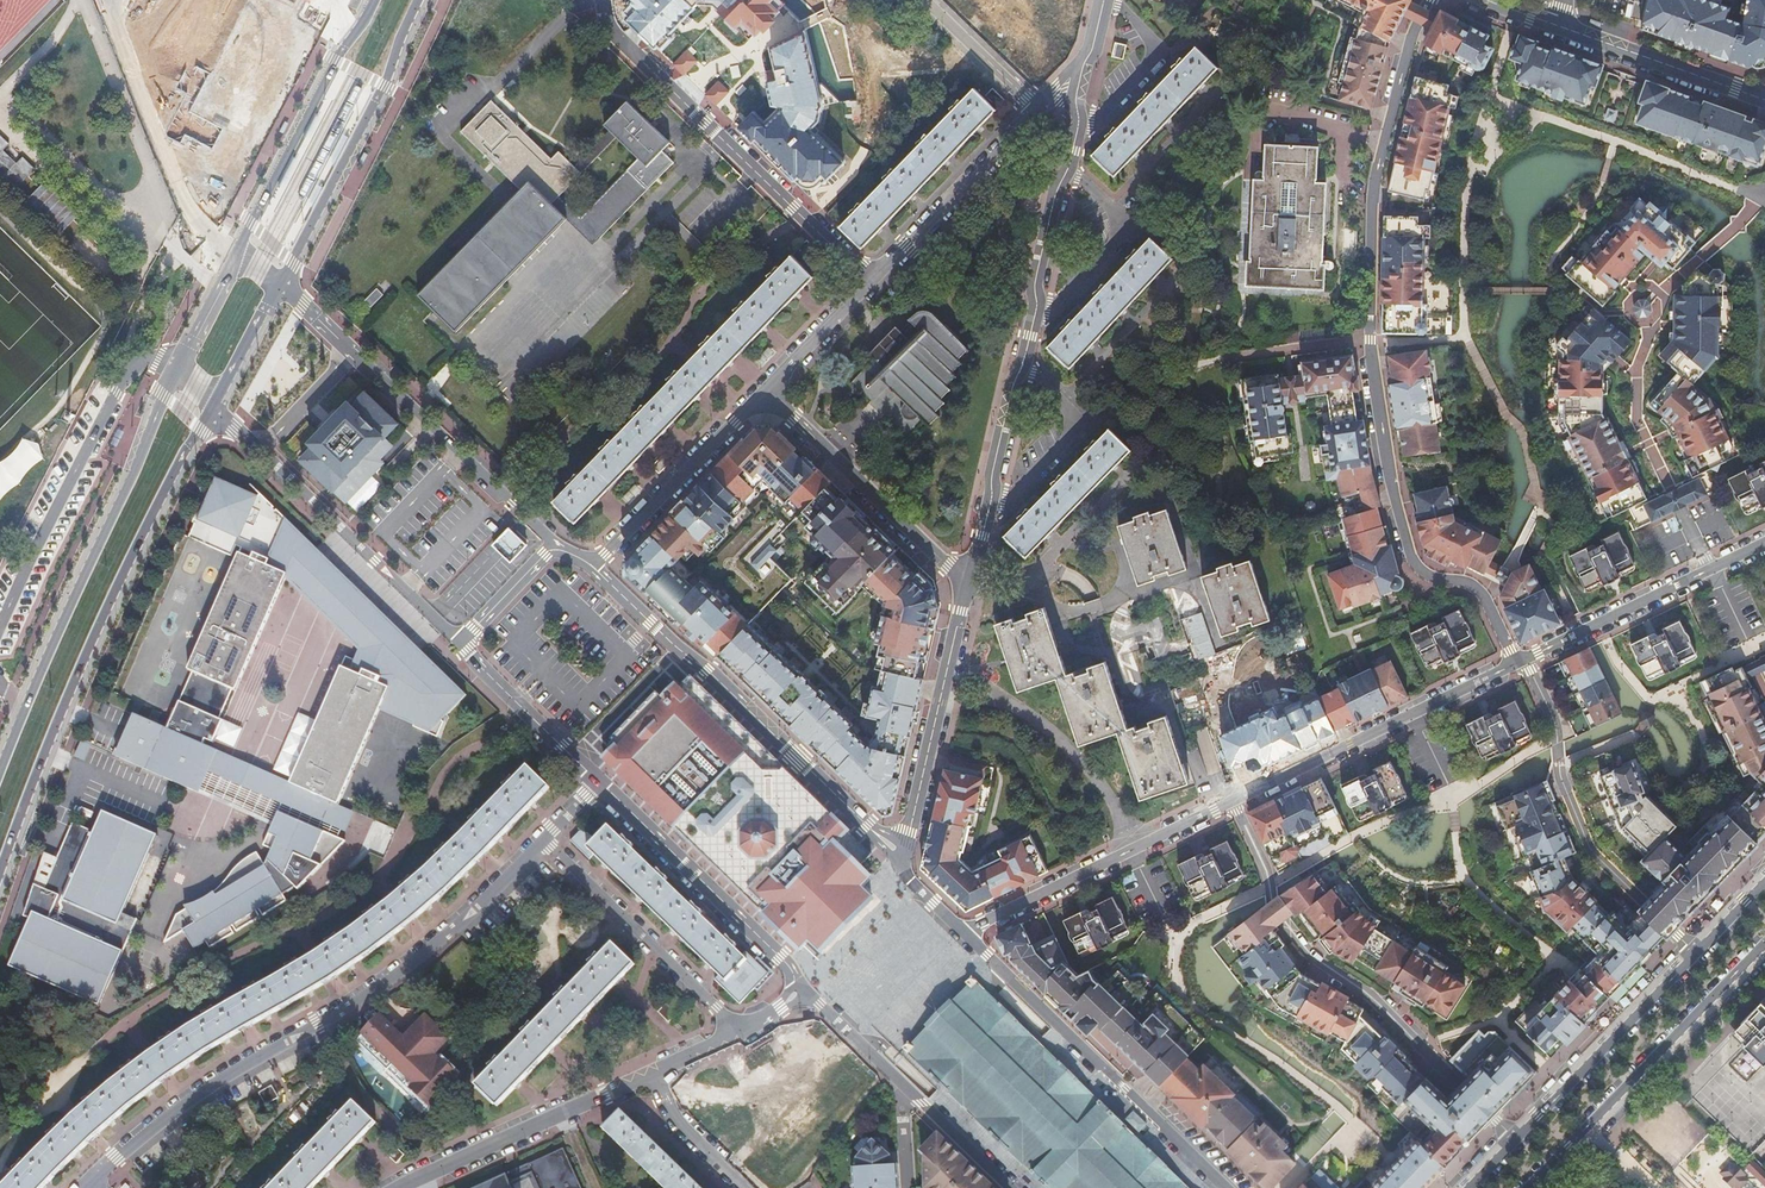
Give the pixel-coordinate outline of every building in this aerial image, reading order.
[(96,12),(263,11),(263,0),(96,0),(96,12)] [(616,12),(655,50),(700,4),(714,6),(737,27),(742,22),(756,36),(787,4),(783,0),(629,0),(616,12)] [(1411,0),(1348,0),(1350,1),(1349,3),(1361,9),(1353,23),(1360,26),(1359,30),(1357,38),(1353,37),(1351,37),(1347,54),(1347,55),(1348,55),(1345,64),(1344,64),(1344,65),(1339,82),(1340,83),(1344,84),(1341,96),(1340,100),(1368,108),(1373,89),(1377,90),(1389,47),(1386,46),(1388,40),(1390,42),(1398,27),(1401,21),(1403,17),(1404,14),(1408,8),(1411,0)] [(1638,31),(1710,54),(1709,57),(1727,63),(1728,61),(1748,68),(1753,66),(1756,69),(1764,67),(1764,0),(1738,0),(1735,16),(1739,18),(1731,15),(1734,5),(1723,2),(1724,0),(1647,0),(1638,31)] [(1408,8),(1403,17),(1408,19),(1418,24),(1427,28),(1432,30),(1432,29),(1436,21),(1431,19),(1422,15),(1412,10),(1408,8)] [(1484,66),(1494,48),(1484,43),(1488,35),(1446,13),(1441,10),(1436,21),(1432,29),(1432,30),(1427,44),(1462,62),(1468,66),(1469,63),(1476,67),(1484,66)] [(804,36),(767,46),(777,79),(765,82),(772,106),(781,107),(767,121),(754,109),(737,126),(795,181),(800,176),(805,181),(816,180),(823,173),(827,178),(842,163),(810,131),(818,123),(824,105),(804,36)] [(1597,87),(1605,66),(1522,36),(1513,60),(1524,64),(1518,80),(1521,81),(1533,86),(1554,93),(1565,97),(1582,103),(1586,92),(1590,94),(1593,86),(1597,87)] [(1127,45),(1115,42),(1111,58),(1123,60),(1127,45)] [(1113,176),(1131,157),(1133,158),(1137,154),(1136,152),(1163,123),(1165,125),(1171,119),(1169,117),(1197,88),(1198,90),(1204,84),(1203,83),(1217,68),(1194,47),(1182,60),(1179,58),(1176,62),(1179,64),(1177,65),(1175,63),(1171,66),(1173,70),(1150,95),(1146,92),(1143,97),(1145,99),(1144,100),(1142,98),(1137,101),(1138,103),(1140,105),(1117,129),(1113,127),(1110,131),(1113,134),(1111,135),(1109,133),(1104,136),(1107,139),(1091,156),(1113,176)] [(1468,66),(1462,62),(1459,67),(1472,74),(1476,67),(1469,63),(1468,66)] [(1437,81),(1438,77),(1418,72),(1417,76),(1416,76),(1389,190),(1425,199),(1427,189),(1430,190),(1432,182),(1434,171),(1446,123),(1448,113),(1450,106),(1453,94),(1447,92),(1449,84),(1437,81)] [(1533,86),(1521,81),(1519,85),(1531,90),(1533,86)] [(1649,82),(1641,103),(1645,104),(1640,118),(1662,125),(1660,131),(1683,139),(1684,135),(1696,139),(1695,143),(1718,152),(1719,148),(1730,151),(1729,156),(1745,161),(1746,157),(1760,162),(1762,163),(1764,153),(1764,124),(1649,82)] [(853,215),(842,227),(863,248),(878,234),(879,235),(882,232),(884,230),(883,228),(911,199),(912,200),(915,198),(917,196),(916,194),(944,165),(945,166),(948,163),(951,160),(949,159),(977,130),(978,131),(980,129),(983,126),(982,125),(997,110),(974,89),(963,101),(958,98),(956,102),(959,105),(957,106),(955,104),(949,107),(952,111),(929,136),(924,133),(922,138),(924,140),(923,142),(921,140),(916,142),(919,146),(897,169),(892,168),(889,173),(891,175),(890,176),(888,174),(884,176),(887,180),(863,205),(858,202),(857,207),(859,208),(858,210),(856,208),(851,211),(853,215)] [(1373,89),(1368,108),(1372,109),(1377,90),(1373,89)] [(143,101),(162,149),(187,139),(168,91),(143,101)] [(1586,92),(1582,103),(1586,105),(1590,94),(1586,92)] [(1453,94),(1450,106),(1456,107),(1459,95),(1453,94)] [(552,205),(546,199),(575,169),(560,154),(553,162),(519,128),(520,127),(517,124),(515,125),(492,103),(462,133),(522,192),(420,297),(457,334),(568,221),(552,205)] [(640,161),(621,180),(633,192),(641,184),(648,191),(674,164),(663,153),(671,145),(628,103),(605,127),(611,133),(617,139),(640,161)] [(1617,113),(1610,111),(1607,120),(1614,122),(1617,113)] [(1662,125),(1640,118),(1638,123),(1660,131),(1662,125)] [(633,192),(621,180),(582,220),(560,198),(617,139),(611,133),(575,169),(546,199),(552,205),(568,221),(594,246),(648,191),(641,184),(633,192)] [(1696,139),(1684,135),(1683,139),(1695,143),(1696,139)] [(4,143),(0,147),(0,150),(13,162),(19,157),(4,143)] [(1318,183),(1319,148),(1267,145),(1265,180),(1256,180),(1252,258),(1253,258),(1253,262),(1249,262),(1248,281),(1256,281),(1255,286),(1271,287),(1272,282),(1286,283),(1286,287),(1302,288),(1302,283),(1317,284),(1316,289),(1325,289),(1326,265),(1323,265),(1327,184),(1318,183)] [(8,191),(31,168),(19,157),(13,162),(0,150),(0,184),(8,191)] [(1760,162),(1746,157),(1745,161),(1759,166),(1760,162)] [(46,181),(22,205),(56,238),(80,214),(46,181)] [(1640,214),(1647,206),(1639,199),(1630,209),(1636,214),(1638,212),(1640,214)] [(1566,274),(1602,306),(1614,291),(1612,289),(1618,283),(1623,276),(1645,252),(1653,260),(1658,264),(1661,266),(1661,265),(1664,262),(1671,267),(1672,268),(1689,249),(1683,243),(1686,239),(1685,238),(1680,234),(1666,222),(1659,216),(1661,213),(1649,204),(1647,206),(1640,214),(1638,212),(1636,214),(1621,232),(1613,224),(1601,237),(1591,250),(1580,262),(1578,260),(1577,261),(1567,273),(1566,274)] [(1406,215),(1406,211),(1386,210),(1386,215),(1385,215),(1384,260),(1383,332),(1417,333),(1417,330),(1420,333),(1424,333),(1427,330),(1427,326),(1424,323),(1423,323),(1423,315),(1423,303),(1424,255),(1424,243),(1424,236),(1425,224),(1419,224),(1419,215),(1406,215)] [(1666,222),(1680,234),(1682,231),(1669,219),(1666,222)] [(1591,250),(1601,237),(1598,235),(1587,247),(1591,250)] [(1683,243),(1689,249),(1694,243),(1687,236),(1685,238),(1686,239),(1683,243)] [(1087,349),(1088,350),(1093,345),(1091,344),(1119,315),(1120,316),(1125,310),(1124,309),(1153,279),(1154,280),(1159,275),(1157,273),(1172,258),(1149,238),(1138,250),(1134,248),(1131,253),(1134,254),(1133,256),(1130,254),(1126,257),(1128,260),(1104,286),(1101,283),(1099,288),(1101,290),(1099,292),(1097,290),(1093,292),(1094,294),(1095,295),(1071,320),(1068,318),(1065,322),(1068,325),(1067,326),(1064,323),(1059,327),(1061,329),(1063,331),(1047,346),(1069,368),(1087,349)] [(571,480),(566,482),(569,487),(554,502),(575,523),(593,504),(595,506),(600,501),(599,499),(627,470),(628,471),(633,467),(632,465),(661,436),(662,437),(667,432),(666,430),(695,401),(696,402),(700,398),(700,396),(727,366),(729,368),(734,363),(733,361),(762,332),(762,333),(768,328),(767,327),(795,298),(796,299),(802,294),(800,293),(815,277),(793,256),(781,268),(777,267),(774,270),(776,273),(775,274),(773,273),(768,275),(770,279),(747,303),(743,301),(740,306),(742,308),(741,309),(739,307),(735,310),(737,313),(713,338),(709,336),(707,340),(709,342),(708,344),(705,342),(700,345),(703,348),(680,372),(676,370),(674,374),(676,376),(675,378),(672,376),(667,379),(670,383),(647,407),(642,405),(640,409),(642,411),(641,412),(639,411),(634,413),(637,417),(613,441),(608,439),(606,443),(609,445),(608,447),(605,445),(601,447),(603,452),(579,476),(575,474),(572,479),(575,481),(573,482),(571,480)] [(1567,273),(1577,261),(1571,257),(1561,268),(1567,273)] [(1671,267),(1664,262),(1661,265),(1668,271),(1671,267)] [(1717,285),(1721,285),(1724,281),(1724,274),(1719,269),(1712,269),(1707,274),(1707,275),(1702,275),(1695,270),(1683,286),(1682,296),(1674,295),(1674,311),(1674,320),(1674,325),(1674,329),(1674,331),(1674,339),(1671,342),(1659,356),(1678,372),(1654,399),(1653,399),(1661,406),(1657,410),(1658,411),(1663,415),(1659,421),(1665,426),(1667,430),(1668,433),(1670,436),(1671,438),(1678,435),(1684,448),(1689,457),(1684,459),(1684,460),(1691,476),(1710,468),(1716,471),(1719,464),(1725,461),(1721,452),(1724,450),(1721,443),(1727,439),(1718,420),(1713,410),(1710,412),(1704,399),(1689,386),(1714,357),(1716,357),(1716,344),(1716,333),(1716,325),(1719,325),(1720,308),(1717,308),(1717,285)] [(1626,279),(1623,276),(1618,283),(1621,286),(1626,279)] [(1637,301),(1633,306),(1633,313),(1639,318),(1646,317),(1650,312),(1650,305),(1647,302),(1644,300),(1637,301)] [(1585,319),(1593,310),(1588,306),(1584,306),(1580,310),(1580,315),(1585,319)] [(927,310),(922,309),(920,310),(917,311),(912,314),(908,318),(909,321),(873,358),(880,365),(864,383),(868,386),(882,371),(884,372),(883,374),(907,398),(900,406),(898,410),(898,411),(899,413),(900,415),(904,418),(906,419),(910,419),(915,417),(920,411),(925,415),(921,419),(927,426),(929,424),(928,423),(935,415),(937,417),(938,415),(933,410),(941,402),(942,404),(944,403),(937,397),(946,389),(948,391),(949,390),(944,384),(952,376),(953,378),(956,376),(950,370),(958,363),(959,364),(961,363),(956,358),(964,349),(965,351),(967,349),(939,321),(930,312),(929,311),(927,310)] [(1612,515),(1645,499),(1633,474),(1627,461),(1626,460),(1627,459),(1618,442),(1617,442),(1606,418),(1604,419),(1601,414),(1601,371),(1603,371),(1612,360),(1615,358),(1616,355),(1617,356),(1619,354),(1630,342),(1604,319),(1602,317),(1593,310),(1585,319),(1586,319),(1581,324),(1569,337),(1569,338),(1566,341),(1562,338),(1555,346),(1557,347),(1563,352),(1563,359),(1559,359),(1559,382),(1559,395),(1559,403),(1559,404),(1564,404),(1564,422),(1568,430),(1570,435),(1567,436),(1568,437),(1573,448),(1594,490),(1599,501),(1602,507),(1607,504),(1612,515)] [(1426,357),(1424,349),(1389,355),(1392,373),(1394,385),(1390,385),(1396,428),(1397,428),(1400,427),(1401,436),(1404,454),(1427,450),(1429,450),(1428,447),(1440,446),(1436,422),(1438,422),(1438,420),(1435,404),(1430,370),(1432,370),(1430,356),(1426,357)] [(1359,390),(1354,355),(1302,362),(1302,364),(1303,373),(1304,376),(1279,379),(1278,375),(1243,380),(1243,384),(1245,397),(1249,424),(1250,438),(1251,440),(1255,440),(1257,457),(1279,454),(1293,452),(1291,434),(1287,434),(1284,413),(1285,410),(1284,407),(1283,405),(1283,404),(1282,400),(1305,396),(1307,396),(1307,397),(1328,394),(1333,426),(1326,427),(1327,429),(1329,443),(1329,444),(1322,445),(1323,452),(1324,462),(1326,471),(1327,471),(1328,479),(1338,478),(1344,496),(1345,496),(1351,516),(1344,518),(1349,536),(1351,546),(1353,552),(1356,564),(1353,565),(1338,570),(1340,575),(1330,579),(1340,609),(1343,608),(1353,605),(1354,604),(1355,606),(1372,600),(1380,597),(1382,596),(1381,594),(1383,593),(1392,590),(1395,589),(1400,577),(1391,545),(1388,546),(1386,538),(1386,536),(1384,537),(1382,528),(1383,528),(1383,526),(1378,507),(1381,506),(1372,473),(1364,421),(1358,422),(1353,391),(1359,390)] [(329,398),(338,406),(359,384),(351,376),(329,398)] [(399,422),(367,391),(355,404),(351,400),(338,413),(324,427),(312,440),(316,444),(303,457),(346,499),(383,462),(379,458),(370,450),(382,438),(383,439),(386,436),(399,422)] [(1708,398),(1704,399),(1710,412),(1713,410),(1718,420),(1723,418),(1718,408),(1714,409),(1708,398)] [(1653,399),(1654,399),(1653,399),(1648,404),(1657,412),(1658,411),(1657,410),(1661,406),(1653,399)] [(1564,422),(1564,404),(1559,404),(1559,403),(1558,403),(1557,423),(1562,432),(1568,430),(1564,422)] [(324,427),(338,413),(337,411),(323,426),(324,427)] [(287,441),(295,450),(317,428),(309,419),(287,441)] [(774,427),(753,427),(628,557),(626,560),(625,563),(625,566),(626,569),(628,573),(644,589),(698,640),(715,657),(718,653),(741,629),(734,623),(740,617),(724,601),(715,593),(700,579),(693,587),(670,565),(681,553),(690,545),(695,550),(698,554),(706,545),(720,531),(728,523),(723,519),(755,486),(765,476),(772,483),(769,487),(776,494),(784,501),(784,500),(789,495),(803,509),(830,481),(774,427)] [(1025,557),(1043,538),(1044,539),(1049,535),(1049,533),(1076,505),(1077,506),(1083,500),(1082,499),(1111,470),(1112,471),(1117,466),(1116,465),(1131,450),(1108,429),(1096,441),(1093,438),(1089,443),(1092,446),(1091,447),(1088,445),(1083,448),(1087,451),(1063,475),(1059,472),(1056,477),(1058,479),(1057,481),(1055,478),(1050,482),(1052,486),(1028,510),(1025,507),(1022,511),(1025,513),(1023,515),(1021,512),(1016,516),(1019,519),(1003,535),(1025,557)] [(386,436),(383,439),(382,438),(370,450),(379,458),(394,443),(386,436)] [(1568,451),(1573,448),(1568,437),(1563,440),(1568,451)] [(6,494),(19,483),(28,471),(42,459),(38,443),(22,438),(11,454),(0,461),(0,501),(6,494)] [(1257,457),(1255,440),(1251,440),(1254,463),(1279,460),(1279,454),(1257,457)] [(1622,440),(1618,442),(1627,459),(1631,457),(1630,456),(1628,453),(1627,450),(1622,440)] [(1680,450),(1684,459),(1689,457),(1684,448),(1680,450)] [(1627,461),(1633,474),(1638,472),(1631,459),(1627,461)] [(1745,470),(1728,479),(1744,512),(1760,503),(1762,508),(1764,506),(1764,460),(1759,463),(1761,467),(1754,471),(1747,474),(1745,470)] [(1708,475),(1677,489),(1685,504),(1715,490),(1708,475)] [(346,656),(291,782),(290,784),(339,805),(339,803),(384,700),(391,705),(400,711),(408,715),(417,718),(413,726),(437,737),(444,721),(442,720),(466,694),(446,674),(445,676),(441,673),(443,671),(422,651),(419,655),(413,649),(408,645),(402,642),(395,638),(389,637),(384,636),(385,623),(318,559),(321,553),(298,531),(297,533),(294,530),(295,529),(276,510),(274,511),(272,509),(273,507),(260,494),(257,496),(215,478),(188,538),(231,557),(238,540),(243,542),(188,670),(192,672),(167,730),(137,717),(119,758),(192,790),(210,749),(203,746),(205,740),(213,743),(223,721),(220,719),(232,690),(236,691),(286,575),(306,583),(303,590),(323,599),(320,606),(340,614),(337,621),(357,630),(354,637),(364,641),(361,646),(360,652),(360,657),(362,663),(346,656)] [(881,668),(922,677),(939,604),(930,580),(830,481),(803,509),(798,513),(794,520),(827,551),(807,571),(842,604),(858,584),(875,598),(866,639),(872,640),(869,651),(875,653),(873,663),(881,668)] [(1449,495),(1447,485),(1414,493),(1418,510),(1415,511),(1422,538),(1426,537),(1429,547),(1426,553),(1448,565),(1450,562),(1451,559),(1458,562),(1466,567),(1468,564),(1484,573),(1485,571),(1490,561),(1498,545),(1491,541),(1493,536),(1465,521),(1463,524),(1455,520),(1454,515),(1452,506),(1449,495)] [(755,486),(723,519),(728,523),(759,491),(755,486)] [(1671,492),(1664,495),(1672,511),(1678,508),(1685,504),(1677,489),(1671,492)] [(1594,503),(1599,501),(1594,490),(1589,492),(1594,503)] [(780,505),(784,501),(776,494),(772,498),(780,505)] [(803,509),(789,495),(784,500),(798,513),(803,509)] [(1628,521),(1632,530),(1672,511),(1664,495),(1615,518),(1628,521)] [(1760,503),(1744,512),(1746,513),(1747,513),(1748,514),(1750,514),(1762,508),(1760,503)] [(1607,504),(1602,507),(1601,507),(1606,518),(1612,515),(1607,504)] [(1135,516),(1136,519),(1119,525),(1139,584),(1155,578),(1153,574),(1168,569),(1169,574),(1187,568),(1166,509),(1150,515),(1148,511),(1135,516)] [(1465,521),(1454,515),(1455,520),(1463,524),(1465,521)] [(1387,525),(1383,526),(1383,528),(1382,528),(1384,537),(1386,536),(1386,538),(1390,537),(1387,525)] [(724,535),(720,531),(706,545),(710,549),(724,535)] [(1588,551),(1586,547),(1569,555),(1585,589),(1602,580),(1604,584),(1619,577),(1617,573),(1634,565),(1618,532),(1601,540),(1603,544),(1595,548),(1588,551)] [(1493,536),(1491,541),(1498,545),(1501,540),(1493,536)] [(776,549),(769,543),(750,562),(757,569),(776,549)] [(695,550),(690,545),(681,553),(686,558),(695,550)] [(1219,571),(1202,576),(1222,635),(1239,629),(1238,625),(1252,620),(1253,624),(1269,619),(1249,560),(1234,566),(1232,561),(1218,566),(1219,571)] [(1490,561),(1485,571),(1496,577),(1502,566),(1490,561)] [(1529,563),(1523,566),(1528,577),(1534,574),(1529,563)] [(1634,566),(1634,565),(1617,573),(1619,577),(1632,571),(1633,570),(1633,569),(1634,568),(1634,567),(1634,566)] [(1528,577),(1523,566),(1521,567),(1513,571),(1507,568),(1502,566),(1496,577),(1501,579),(1507,582),(1505,586),(1501,595),(1500,595),(1506,607),(1505,608),(1520,641),(1521,641),(1560,622),(1544,589),(1542,590),(1534,574),(1528,577)] [(1338,570),(1328,574),(1330,579),(1340,575),(1338,570)] [(1602,580),(1585,589),(1587,590),(1588,590),(1590,591),(1591,591),(1604,584),(1602,580)] [(718,590),(715,593),(724,601),(727,598),(718,590)] [(1057,677),(1066,674),(1043,607),(1026,613),(1028,617),(1013,623),(1012,618),(996,624),(1018,690),(1057,677)] [(1410,633),(1426,666),(1442,658),(1444,662),(1460,654),(1458,650),(1475,642),(1459,609),(1441,617),(1443,621),(1436,625),(1429,628),(1427,624),(1410,633)] [(747,623),(740,617),(734,623),(741,629),(747,623)] [(1664,633),(1657,637),(1650,640),(1648,636),(1631,645),(1646,677),(1663,669),(1665,673),(1681,666),(1679,662),(1695,654),(1679,621),(1662,629),(1664,633)] [(791,665),(747,623),(741,629),(718,653),(778,711),(789,722),(793,718),(818,743),(840,763),(836,767),(855,785),(858,782),(859,784),(864,788),(861,791),(878,807),(893,803),(912,719),(915,708),(922,677),(881,668),(877,686),(873,685),(869,702),(866,714),(879,717),(875,734),(866,743),(849,727),(852,723),(824,696),(819,691),(808,680),(809,679),(793,663),(791,665)] [(1458,650),(1460,654),(1473,648),(1475,645),(1475,642),(1458,650)] [(1590,648),(1590,647),(1566,659),(1559,662),(1591,728),(1598,725),(1622,714),(1607,683),(1593,653),(1590,648)] [(660,655),(655,651),(647,658),(652,663),(660,655)] [(1679,662),(1681,666),(1693,660),(1694,659),(1695,658),(1695,657),(1695,656),(1695,655),(1695,654),(1679,662)] [(1442,658),(1426,666),(1429,667),(1432,668),(1444,662),(1442,658)] [(1742,668),(1747,678),(1758,673),(1764,670),(1764,668),(1761,659),(1753,662),(1742,668)] [(1118,732),(1126,729),(1104,661),(1088,666),(1089,670),(1074,675),(1073,671),(1066,674),(1057,677),(1079,744),(1118,732)] [(1379,707),(1407,695),(1391,662),(1373,671),(1372,670),(1348,681),(1339,685),(1337,686),(1339,689),(1318,698),(1333,731),(1356,721),(1357,722),(1381,711),(1379,707)] [(1723,809),(1758,843),(1764,836),(1764,722),(1761,714),(1764,712),(1764,703),(1758,706),(1748,688),(1751,686),(1747,678),(1742,668),(1742,667),(1734,671),(1732,667),(1706,680),(1712,692),(1714,697),(1708,701),(1715,714),(1723,732),(1733,753),(1738,762),(1746,758),(1752,771),(1755,776),(1723,809)] [(1663,669),(1646,677),(1647,678),(1648,678),(1650,679),(1651,679),(1653,679),(1665,673),(1663,669)] [(615,746),(615,745),(602,759),(759,910),(760,909),(765,914),(764,915),(799,949),(802,946),(800,944),(805,939),(807,941),(808,940),(811,942),(813,940),(811,938),(858,889),(860,891),(861,889),(860,888),(861,886),(859,884),(864,878),(866,880),(869,877),(866,874),(864,876),(857,868),(871,854),(849,832),(849,831),(832,815),(690,677),(679,688),(674,684),(660,699),(655,693),(611,739),(617,745),(615,746)] [(1707,695),(1712,692),(1706,680),(1700,682),(1707,695)] [(1379,707),(1381,711),(1408,699),(1407,695),(1379,707)] [(1333,731),(1318,698),(1280,715),(1276,706),(1247,718),(1250,724),(1217,738),(1230,769),(1248,762),(1252,771),(1335,735),(1333,731)] [(1485,720),(1483,716),(1465,724),(1481,757),(1498,749),(1500,753),(1516,746),(1514,742),(1531,733),(1515,701),(1497,709),(1499,713),(1492,717),(1485,720)] [(1719,734),(1723,732),(1715,714),(1711,716),(1719,734)] [(1126,729),(1118,732),(1140,798),(1188,783),(1165,716),(1147,722),(1148,725),(1135,730),(1133,726),(1126,729)] [(793,718),(789,722),(814,746),(818,743),(793,718)] [(1514,742),(1516,746),(1528,739),(1529,739),(1530,738),(1530,737),(1531,736),(1531,735),(1531,733),(1514,742)] [(90,748),(91,746),(82,742),(76,756),(85,760),(90,748)] [(814,746),(836,767),(840,763),(818,743),(814,746)] [(210,749),(192,790),(192,791),(273,825),(278,811),(338,837),(342,830),(346,832),(355,810),(339,803),(339,805),(290,784),(291,782),(287,781),(211,748),(210,749)] [(1498,749),(1481,757),(1482,758),(1483,759),(1485,759),(1486,759),(1488,759),(1500,753),(1498,749)] [(1734,764),(1738,762),(1733,753),(1729,755),(1734,764)] [(979,795),(986,766),(947,756),(929,834),(926,846),(923,861),(931,868),(927,872),(941,885),(944,881),(951,887),(947,891),(961,903),(964,900),(971,907),(1047,870),(1030,834),(1000,849),(1003,855),(1000,857),(991,861),(989,862),(980,866),(973,870),(970,867),(963,861),(959,857),(961,849),(963,849),(969,825),(972,813),(972,811),(975,812),(977,805),(979,795)] [(1744,775),(1752,771),(1746,758),(1738,762),(1744,775)] [(1360,781),(1358,777),(1340,785),(1356,818),(1373,810),(1375,814),(1391,806),(1389,802),(1405,794),(1389,761),(1372,770),(1374,774),(1367,777),(1360,781)] [(1637,909),(1665,936),(1666,937),(1667,936),(1674,928),(1678,924),(1746,854),(1755,846),(1756,844),(1758,843),(1723,809),(1721,807),(1718,811),(1710,819),(1689,841),(1695,847),(1686,856),(1665,836),(1676,825),(1675,824),(1647,797),(1646,795),(1643,798),(1641,792),(1643,791),(1640,781),(1636,771),(1632,763),(1600,776),(1621,828),(1624,826),(1626,828),(1638,840),(1650,852),(1647,855),(1632,870),(1647,884),(1654,892),(1650,896),(1646,900),(1638,908),(1637,909)] [(96,1096),(92,1093),(89,1098),(91,1100),(90,1101),(88,1099),(83,1102),(85,1105),(73,1115),(60,1128),(55,1125),(53,1130),(55,1132),(54,1133),(52,1131),(46,1135),(49,1138),(25,1163),(20,1161),(18,1166),(20,1168),(19,1169),(16,1167),(12,1170),(14,1174),(0,1187),(45,1187),(46,1187),(44,1186),(73,1157),(75,1158),(79,1153),(78,1152),(86,1143),(107,1126),(108,1127),(115,1122),(113,1121),(145,1095),(147,1097),(153,1092),(151,1090),(161,1083),(182,1068),(184,1069),(189,1065),(188,1063),(223,1041),(224,1043),(230,1039),(229,1037),(261,1019),(263,1020),(269,1017),(269,1015),(307,994),(307,995),(314,992),(313,990),(323,984),(336,976),(347,968),(348,970),(354,966),(353,964),(386,940),(388,941),(394,937),(393,935),(415,918),(425,909),(426,911),(432,906),(431,904),(461,875),(463,876),(467,872),(466,870),(475,862),(495,842),(497,844),(503,839),(501,837),(529,807),(531,809),(537,804),(535,802),(549,787),(526,766),(515,778),(511,776),(509,780),(511,782),(510,784),(508,782),(503,786),(505,789),(482,813),(477,811),(475,815),(478,818),(477,819),(475,818),(469,821),(471,824),(448,847),(444,845),(442,849),(443,851),(442,852),(441,850),(434,853),(437,857),(413,879),(409,877),(406,882),(408,884),(407,885),(405,883),(400,886),(402,890),(395,897),(377,909),(373,906),(370,910),(372,912),(371,914),(368,912),(364,913),(365,918),(339,937),(335,934),(331,939),(333,941),(332,942),(330,940),(325,941),(326,946),(307,959),(300,963),(297,959),(293,963),(295,965),(293,966),(292,964),(285,966),(287,970),(256,987),(254,984),(250,988),(251,990),(249,991),(248,989),(243,990),(244,994),(215,1010),(213,1007),(210,1011),(211,1013),(209,1014),(208,1012),(202,1014),(204,1018),(194,1024),(174,1037),(171,1034),(168,1037),(169,1040),(168,1041),(166,1039),(160,1041),(161,1045),(135,1064),(132,1061),(129,1065),(131,1068),(130,1069),(128,1067),(122,1070),(124,1073),(96,1096)] [(1338,819),(1319,779),(1296,789),(1284,795),(1247,813),(1263,848),(1276,875),(1307,856),(1334,841),(1345,835),(1346,835),(1338,819)] [(1547,780),(1495,802),(1506,829),(1518,825),(1521,833),(1530,855),(1530,857),(1539,853),(1544,865),(1535,868),(1530,870),(1534,878),(1537,888),(1545,906),(1549,905),(1553,909),(1549,913),(1567,931),(1571,926),(1575,931),(1583,938),(1584,939),(1574,949),(1579,954),(1586,961),(1579,969),(1573,975),(1570,978),(1563,971),(1515,1020),(1527,1032),(1551,1055),(1595,1010),(1599,1006),(1601,1004),(1608,997),(1622,983),(1621,982),(1640,963),(1638,962),(1651,948),(1653,949),(1665,936),(1637,909),(1634,912),(1626,904),(1624,906),(1613,917),(1609,913),(1608,913),(1596,901),(1597,900),(1587,891),(1580,884),(1573,877),(1564,856),(1576,851),(1569,834),(1565,836),(1563,831),(1556,815),(1559,814),(1558,813),(1553,799),(1554,799),(1547,780)] [(857,787),(861,791),(864,788),(859,784),(858,782),(855,785),(857,787)] [(1389,802),(1391,806),(1403,800),(1405,797),(1405,794),(1389,802)] [(1649,795),(1647,797),(1675,824),(1677,822),(1649,795)] [(884,813),(892,811),(893,803),(878,807),(884,813)] [(1373,810),(1356,818),(1357,818),(1360,820),(1362,820),(1375,814),(1373,810)] [(258,911),(260,910),(264,916),(288,901),(284,895),(296,888),(299,890),(307,881),(304,877),(306,873),(312,876),(346,841),(338,837),(278,811),(273,825),(265,842),(257,854),(247,857),(241,864),(233,871),(226,880),(216,892),(200,902),(187,906),(185,906),(187,909),(177,915),(165,943),(184,932),(196,950),(207,943),(211,948),(235,933),(231,927),(234,926),(237,932),(261,917),(258,911)] [(101,1006),(133,931),(119,925),(124,914),(158,836),(103,812),(91,841),(86,839),(90,831),(73,823),(45,890),(35,886),(25,918),(31,920),(10,968),(101,1006)] [(1567,829),(1560,813),(1558,813),(1559,814),(1556,815),(1563,831),(1567,829)] [(734,942),(732,944),(730,942),(733,940),(730,935),(725,938),(702,915),(704,911),(699,908),(697,911),(695,910),(698,907),(695,902),(690,905),(667,881),(669,877),(665,875),(662,877),(661,876),(663,873),(660,869),(656,872),(632,849),(635,844),(630,841),(627,844),(626,843),(629,840),(626,836),(621,838),(610,827),(596,841),(583,829),(571,842),(590,860),(595,855),(603,862),(602,864),(606,869),(608,868),(637,897),(636,898),(641,903),(643,902),(672,930),(671,931),(676,936),(677,935),(707,963),(706,964),(710,968),(711,968),(720,975),(716,981),(741,1004),(770,973),(747,951),(743,955),(736,948),(739,944),(734,942)] [(1638,840),(1626,828),(1623,831),(1635,843),(1638,840)] [(1521,833),(1515,836),(1524,857),(1530,855),(1521,833)] [(1650,852),(1638,840),(1635,843),(1647,855),(1650,852)] [(1211,853),(1203,856),(1196,860),(1194,856),(1177,864),(1193,897),(1209,889),(1211,893),(1227,886),(1225,882),(1242,873),(1226,841),(1209,849),(1211,853)] [(1539,853),(1530,857),(1535,868),(1544,865),(1539,853)] [(923,861),(922,866),(927,872),(931,868),(923,861)] [(1315,872),(1311,875),(1320,886),(1324,883),(1315,872)] [(1225,882),(1227,886),(1240,880),(1242,877),(1242,873),(1225,882)] [(1320,886),(1311,875),(1288,889),(1278,895),(1291,913),(1290,913),(1293,917),(1295,915),(1299,912),(1306,921),(1319,938),(1323,944),(1325,943),(1332,951),(1351,963),(1354,958),(1392,982),(1401,988),(1399,992),(1406,997),(1415,1003),(1421,1006),(1423,1002),(1435,1010),(1444,1016),(1463,986),(1442,973),(1446,967),(1425,954),(1424,953),(1421,958),(1412,951),(1411,953),(1410,952),(1399,946),(1385,936),(1374,930),(1376,926),(1375,925),(1366,920),(1363,917),(1351,902),(1348,905),(1340,895),(1333,886),(1325,892),(1320,886)] [(1534,878),(1529,881),(1532,890),(1537,888),(1534,878)] [(1590,888),(1583,880),(1580,884),(1587,891),(1590,888)] [(944,881),(941,885),(947,891),(951,887),(944,881)] [(1337,883),(1333,886),(1340,895),(1344,892),(1337,883)] [(858,889),(811,938),(813,940),(811,942),(821,952),(872,900),(861,889),(860,891),(858,889)] [(1209,889),(1193,897),(1193,898),(1196,899),(1199,899),(1211,893),(1209,889)] [(1398,1105),(1402,1101),(1423,1079),(1408,1065),(1403,1060),(1402,1059),(1404,1057),(1382,1035),(1380,1037),(1358,1016),(1362,1009),(1346,1000),(1347,998),(1345,996),(1337,992),(1320,982),(1319,985),(1299,974),(1285,956),(1279,948),(1283,945),(1274,932),(1277,929),(1274,925),(1277,923),(1284,918),(1287,916),(1290,913),(1291,913),(1278,895),(1275,897),(1274,899),(1266,905),(1265,905),(1261,908),(1262,909),(1228,934),(1238,947),(1232,952),(1247,972),(1247,973),(1252,980),(1256,978),(1257,979),(1270,996),(1278,1007),(1279,1007),(1288,1012),(1295,1016),(1296,1016),(1304,1021),(1327,1034),(1328,1032),(1344,1041),(1340,1048),(1341,1049),(1350,1058),(1355,1062),(1353,1065),(1369,1080),(1379,1090),(1381,1088),(1382,1089),(1389,1096),(1398,1105)] [(1081,916),(1079,912),(1062,920),(1078,953),(1095,945),(1097,949),(1112,941),(1110,937),(1127,929),(1111,896),(1094,905),(1095,909),(1088,912),(1081,916)] [(964,900),(961,903),(966,909),(971,907),(964,900)] [(1545,906),(1543,908),(1549,913),(1553,909),(1549,905),(1545,906)] [(1299,912),(1295,915),(1302,924),(1306,921),(1299,912)] [(133,931),(138,920),(124,914),(119,925),(133,931)] [(1378,921),(1369,916),(1366,920),(1375,925),(1378,921)] [(1097,1022),(1159,1084),(1185,1058),(1185,1057),(1203,1038),(1156,992),(1148,1000),(1116,970),(1101,986),(1092,977),(1090,968),(1077,974),(1069,966),(1054,933),(1032,943),(1022,922),(997,934),(1006,952),(1039,985),(1066,1011),(1088,1032),(1097,1022)] [(1127,932),(1127,929),(1110,937),(1112,941),(1125,935),(1127,932)] [(1579,942),(1583,938),(1575,931),(1572,935),(1579,942)] [(1402,942),(1387,932),(1385,936),(1399,946),(1402,942)] [(1222,939),(1232,952),(1238,947),(1228,934),(1222,939)] [(1323,944),(1319,938),(1318,939),(1317,940),(1328,954),(1332,951),(1325,943),(1323,944)] [(616,985),(617,986),(622,981),(622,979),(636,964),(613,943),(602,955),(598,953),(596,958),(598,959),(597,961),(595,959),(590,962),(592,966),(568,990),(565,987),(562,993),(563,995),(562,996),(560,994),(556,997),(558,1001),(535,1025),(530,1022),(528,1027),(530,1029),(529,1030),(527,1029),(522,1032),(524,1035),(502,1059),(498,1057),(496,1062),(497,1064),(496,1065),(494,1063),(489,1066),(491,1070),(476,1086),(498,1106),(516,1088),(517,1090),(522,1084),(521,1083),(549,1053),(550,1056),(556,1050),(554,1048),(583,1019),(584,1021),(589,1016),(588,1014),(616,985)] [(1095,945),(1078,953),(1079,953),(1081,955),(1084,955),(1097,949),(1095,945)] [(1414,946),(1410,952),(1411,953),(1412,951),(1421,958),(1424,953),(1425,954),(1425,953),(1414,946)] [(1250,982),(1252,980),(1247,973),(1244,975),(1250,982)] [(971,977),(967,982),(969,984),(951,1003),(950,1001),(926,1025),(928,1026),(910,1044),(908,1042),(903,1046),(907,1051),(908,1051),(916,1059),(915,1059),(962,1106),(963,1105),(975,1117),(974,1118),(1021,1164),(1022,1163),(1030,1171),(1030,1172),(1046,1187),(1185,1187),(1179,1182),(1180,1182),(1133,1135),(1132,1136),(1124,1128),(1125,1127),(1099,1102),(1098,1103),(1090,1095),(1091,1094),(1044,1048),(1043,1049),(1030,1036),(1031,1035),(984,989),(983,990),(975,982),(976,981),(973,979),(971,977)] [(1254,982),(1266,998),(1270,996),(1257,979),(1254,982)] [(1401,988),(1392,982),(1389,986),(1399,992),(1401,988)] [(1413,1006),(1415,1003),(1406,997),(1403,1000),(1413,1006)] [(1759,1006),(1763,1002),(1761,1001),(1758,1005),(1741,1022),(1742,1023),(1736,1030),(1749,1016),(1759,1006)] [(1435,1010),(1423,1002),(1421,1006),(1432,1013),(1435,1010)] [(1763,1002),(1759,1006),(1749,1016),(1736,1030),(1748,1041),(1744,1045),(1764,1065),(1764,1064),(1764,1005),(1763,1002)] [(1277,1011),(1286,1016),(1288,1012),(1279,1007),(1277,1011)] [(441,1031),(426,1017),(405,1039),(379,1015),(363,1030),(363,1032),(355,1039),(386,1070),(391,1064),(430,1101),(455,1075),(432,1053),(447,1037),(441,1031)] [(1736,1030),(1732,1034),(1744,1045),(1748,1041),(1736,1030)] [(1416,1140),(1443,1166),(1482,1127),(1492,1116),(1499,1109),(1518,1089),(1534,1073),(1507,1047),(1497,1036),(1461,1073),(1466,1078),(1460,1084),(1449,1095),(1446,1099),(1423,1079),(1402,1101),(1409,1108),(1418,1116),(1426,1124),(1413,1138),(1416,1140)] [(1347,1061),(1350,1058),(1341,1049),(1338,1052),(1347,1061)] [(1265,1187),(1268,1187),(1293,1163),(1280,1150),(1285,1145),(1285,1144),(1279,1139),(1262,1122),(1257,1117),(1258,1115),(1233,1091),(1239,1086),(1210,1057),(1202,1065),(1197,1070),(1185,1058),(1159,1084),(1265,1187)] [(1271,1075),(1261,1068),(1256,1074),(1267,1081),(1271,1075)] [(1376,1093),(1379,1090),(1369,1080),(1366,1084),(1376,1093)] [(266,1102),(277,1097),(271,1085),(260,1090),(266,1102)] [(1380,1092),(1386,1099),(1389,1096),(1382,1089),(1380,1092)] [(339,1118),(337,1119),(335,1117),(329,1121),(332,1125),(309,1149),(305,1146),(303,1150),(305,1152),(304,1153),(301,1152),(296,1154),(299,1159),(275,1183),(270,1181),(269,1185),(271,1187),(313,1187),(323,1178),(325,1179),(330,1174),(328,1172),(356,1143),(358,1145),(363,1140),(362,1138),(376,1123),(354,1102),(343,1114),(338,1111),(336,1116),(339,1118)] [(1415,1119),(1418,1116),(1409,1108),(1406,1111),(1415,1119)] [(667,1187),(704,1187),(622,1110),(605,1129),(667,1187)] [(1124,1119),(1138,1132),(1145,1124),(1132,1111),(1124,1119)] [(1443,1166),(1416,1140),(1413,1138),(1408,1132),(1396,1144),(1398,1146),(1398,1149),(1398,1151),(1398,1153),(1397,1156),(1392,1161),(1387,1166),(1384,1168),(1381,1169),(1378,1169),(1376,1168),(1374,1167),(1354,1187),(1422,1187),(1443,1166)] [(938,1136),(921,1153),(925,1157),(925,1160),(926,1187),(992,1187),(974,1171),(938,1136)] [(1279,1139),(1285,1144),(1287,1142),(1281,1136),(1279,1139)] [(897,1166),(891,1166),(890,1156),(873,1141),(857,1159),(858,1169),(853,1169),(854,1187),(899,1187),(897,1166)] [(563,1149),(552,1154),(567,1187),(582,1187),(563,1149)] [(552,1154),(478,1187),(567,1187),(552,1154)] [(1730,1164),(1721,1173),(1726,1177),(1724,1179),(1732,1187),(1734,1185),(1737,1187),(1740,1187),(1747,1181),(1742,1176),(1744,1175),(1736,1167),(1734,1168),(1730,1164)] [(1298,1187),(1335,1187),(1316,1169),(1298,1187)]
